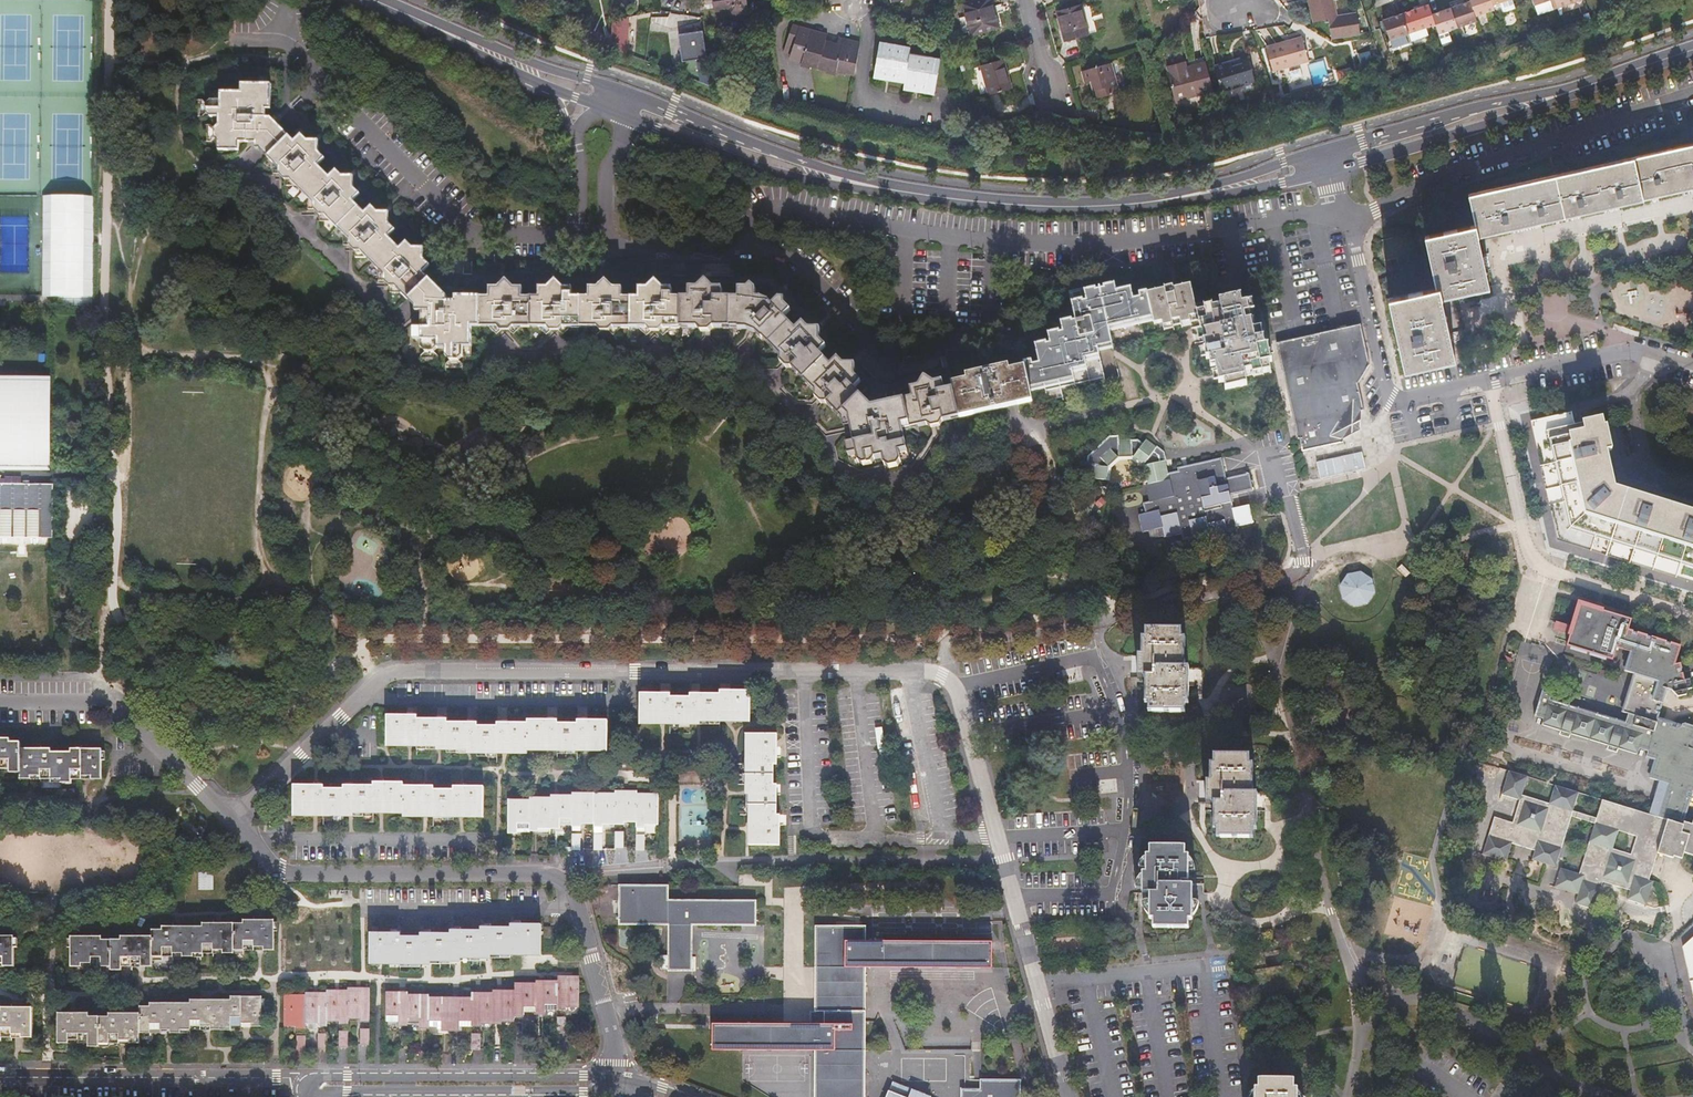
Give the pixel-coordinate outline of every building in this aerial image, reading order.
[(717,10),(729,8),(730,13),(739,11),(740,13),(747,12),(746,6),(743,6),(742,0),(715,0),(717,10)] [(768,0),(764,0),(757,1),(758,10),(770,8),(768,0)] [(964,4),(972,33),(998,26),(991,0),(981,0),(964,4)] [(1315,22),(1330,18),(1333,38),(1361,32),(1358,12),(1339,16),(1335,0),(1309,0),(1315,22)] [(1460,25),(1479,19),(1477,15),(1472,0),(1471,0),(1453,6),(1460,25)] [(1477,15),(1496,9),(1495,4),(1493,0),(1472,0),(1477,15)] [(1431,3),(1404,12),(1410,32),(1412,40),(1430,34),(1427,27),(1438,23),(1434,12),(1431,3)] [(1082,6),(1058,13),(1066,40),(1089,33),(1082,6)] [(1438,23),(1441,31),(1460,25),(1453,6),(1434,12),(1438,23)] [(1366,9),(1358,10),(1362,32),(1369,31),(1366,9)] [(1410,32),(1404,12),(1385,19),(1391,39),(1410,32)] [(854,75),(860,43),(839,37),(836,44),(826,41),(827,35),(793,25),(785,52),(791,54),(790,58),(802,61),(801,63),(836,73),(837,70),(854,75)] [(682,60),(707,56),(702,29),(678,33),(682,60)] [(1302,37),(1284,42),(1286,46),(1303,41),(1302,37)] [(880,45),(911,52),(911,47),(881,41),(880,45)] [(1286,46),(1284,42),(1267,47),(1273,70),(1309,61),(1303,41),(1286,46)] [(935,90),(940,63),(910,57),(911,52),(880,45),(875,72),(905,78),(904,83),(935,90)] [(1359,52),(1363,66),(1374,63),(1371,49),(1359,52)] [(910,57),(940,63),(941,58),(911,52),(910,57)] [(1238,58),(1239,62),(1243,60),(1245,64),(1248,63),(1246,56),(1238,58)] [(1205,58),(1168,66),(1177,100),(1213,91),(1205,58)] [(1004,60),(981,66),(989,95),(1011,88),(1006,71),(1007,71),(1004,60)] [(1223,64),(1213,66),(1219,90),(1253,82),(1248,63),(1245,64),(1243,60),(1239,62),(1224,66),(1223,64)] [(1326,60),(1310,62),(1313,84),(1329,81),(1326,60)] [(1112,62),(1083,71),(1086,83),(1091,81),(1097,99),(1120,91),(1112,62)] [(874,77),(904,83),(905,78),(875,72),(874,77)] [(1291,88),(1294,90),(1308,87),(1310,83),(1308,77),(1305,75),(1291,79),(1289,82),(1291,88)] [(350,289),(401,341),(420,341),(421,350),(424,354),(432,354),(437,350),(445,350),(445,358),(449,362),(456,362),(461,358),(470,357),(470,359),(474,359),(477,359),(477,361),(481,361),(481,359),(526,359),(526,361),(531,362),(531,359),(579,359),(579,361),(583,361),(583,359),(631,359),(631,361),(636,361),(636,358),(680,358),(681,276),(672,276),(470,275),(463,276),(463,297),(444,297),(427,279),(423,276),(430,269),(406,244),(399,251),(387,239),(394,231),(371,207),(363,214),(351,201),(358,194),(334,170),(327,177),(315,164),(322,158),(297,133),(290,140),(280,129),(274,123),(269,118),(268,107),(268,82),(243,82),(243,91),(206,91),(207,99),(203,104),(203,111),(208,117),(216,117),(215,124),(211,129),(212,136),(214,140),(215,149),(222,150),(222,157),(225,162),(228,165),(227,166),(230,170),(232,168),(276,213),(274,214),(277,218),(279,216),(311,249),(310,250),(314,255),(315,253),(346,286),(345,287),(348,291),(350,289)] [(934,95),(935,90),(904,83),(903,89),(934,95)] [(1648,199),(1692,189),(1692,146),(1639,158),(1648,199)] [(1648,199),(1639,158),(1470,194),(1477,225),(1479,235),(1648,199)] [(1479,235),(1477,225),(1426,236),(1437,287),(1441,287),(1443,296),(1490,286),(1479,235)] [(776,276),(733,276),(705,276),(689,276),(681,276),(680,358),(738,358),(809,430),(807,432),(814,439),(816,437),(843,431),(851,429),(855,442),(847,443),(849,455),(857,453),(858,460),(883,455),(885,463),(886,463),(900,461),(898,452),(908,449),(904,429),(941,421),(961,417),(953,383),(949,366),(944,367),(885,380),(880,375),(876,378),(858,359),(776,276)] [(1093,351),(1102,353),(1101,347),(1113,344),(1110,331),(1130,326),(1134,292),(1133,287),(1118,290),(1116,283),(1086,289),(1089,299),(1073,302),(1076,318),(1062,322),(1063,329),(1050,332),(1052,340),(1037,343),(1040,358),(1026,361),(1032,391),(1048,388),(1049,393),(1092,383),(1092,375),(1093,351)] [(1154,320),(1155,326),(1162,324),(1163,328),(1173,325),(1174,330),(1175,332),(1192,328),(1191,323),(1199,321),(1200,326),(1203,341),(1205,341),(1207,348),(1200,350),(1202,358),(1209,356),(1211,367),(1215,384),(1225,382),(1226,389),(1248,384),(1246,376),(1253,375),(1272,370),(1270,362),(1273,361),(1271,354),(1269,344),(1266,345),(1262,328),(1258,329),(1256,319),(1251,320),(1250,314),(1255,313),(1253,302),(1243,305),(1241,297),(1219,302),(1220,305),(1211,307),(1210,305),(1202,308),(1202,305),(1194,307),(1189,286),(1180,288),(1179,286),(1170,289),(1170,286),(1162,287),(1162,289),(1154,291),(1154,289),(1147,291),(1154,320)] [(1441,287),(1437,287),(1389,298),(1404,369),(1456,358),(1443,296),(1441,287)] [(1134,292),(1130,326),(1154,320),(1147,291),(1146,290),(1134,292)] [(1299,446),(1301,452),(1343,442),(1343,439),(1360,411),(1363,410),(1357,384),(1369,366),(1359,324),(1276,344),(1299,446)] [(1102,353),(1093,351),(1092,375),(1092,383),(1107,380),(1102,353)] [(1202,358),(1200,358),(1200,362),(1204,361),(1206,368),(1211,367),(1209,356),(1202,358)] [(1032,391),(1026,361),(1001,367),(967,374),(968,379),(953,383),(961,417),(1014,405),(1033,400),(1032,391)] [(43,465),(43,379),(0,379),(0,465),(43,465)] [(1626,478),(1614,427),(1605,428),(1603,420),(1585,423),(1583,416),(1552,423),(1548,408),(1520,414),(1550,548),(1692,594),(1692,499),(1626,478)] [(1087,450),(1087,463),(1089,463),(1089,474),(1105,474),(1105,462),(1115,454),(1130,454),(1141,462),(1145,482),(1143,482),(1147,499),(1141,500),(1143,511),(1136,512),(1140,530),(1160,525),(1162,534),(1179,531),(1180,537),(1190,535),(1191,538),(1208,535),(1209,539),(1226,535),(1225,529),(1235,527),(1235,523),(1250,520),(1247,502),(1230,506),(1228,493),(1250,488),(1247,471),(1224,476),(1219,455),(1175,465),(1175,468),(1165,470),(1160,448),(1144,437),(1140,440),(1136,436),(1117,436),(1116,432),(1106,433),(1089,449),(1087,450)] [(49,537),(50,483),(17,483),(17,476),(1,476),(1,478),(0,478),(0,537),(49,537)] [(681,514),(655,536),(665,547),(690,525),(681,514)] [(1369,592),(1367,579),(1356,571),(1344,574),(1336,586),(1338,598),(1350,606),(1362,603),(1369,592)] [(1623,647),(1631,614),(1578,598),(1571,619),(1551,613),(1549,619),(1570,625),(1563,647),(1613,662),(1617,645),(1623,647)] [(1594,908),(1604,880),(1630,889),(1627,899),(1646,904),(1654,880),(1649,878),(1657,852),(1673,857),(1674,855),(1682,858),(1684,851),(1692,854),(1692,724),(1688,722),(1684,724),(1661,716),(1670,688),(1675,689),(1681,696),(1689,694),(1690,687),(1692,687),(1692,686),(1690,677),(1684,680),(1680,663),(1672,662),(1679,646),(1629,630),(1623,647),(1632,650),(1627,668),(1636,671),(1625,711),(1630,713),(1627,722),(1552,697),(1553,691),(1544,688),(1536,714),(1545,717),(1543,723),(1638,755),(1640,748),(1649,751),(1648,756),(1657,759),(1651,777),(1661,781),(1650,814),(1603,799),(1597,818),(1574,811),(1579,791),(1556,784),(1549,803),(1523,794),(1529,776),(1510,769),(1502,793),(1521,799),(1514,822),(1495,816),(1483,852),(1507,859),(1513,841),(1535,849),(1532,858),(1561,868),(1556,884),(1578,892),(1575,902),(1594,908)] [(1138,698),(1138,712),(1189,712),(1189,696),(1205,697),(1205,669),(1189,668),(1189,632),(1139,631),(1138,655),(1131,655),(1130,698),(1138,698)] [(638,692),(638,718),(668,718),(668,722),(688,722),(688,719),(717,720),(717,716),(747,716),(748,690),(728,690),(718,689),(718,692),(699,692),(688,692),(688,695),(669,695),(668,692),(658,692),(638,692)] [(606,720),(587,719),(576,719),(576,723),(557,722),(557,719),(545,719),(526,719),(526,722),(508,722),(496,722),(496,726),(476,726),(476,722),(467,722),(447,722),(446,719),(436,719),(416,719),(416,715),(406,715),(387,715),(387,742),(416,742),(416,745),(447,746),(446,749),(476,749),(476,752),(496,752),(496,749),(525,749),(525,746),(556,746),(556,749),(575,749),(575,746),(606,746),(606,720)] [(775,813),(775,793),(775,783),(772,783),(772,762),(775,762),(775,751),(776,732),(748,732),(749,762),(745,762),(745,782),(749,782),(749,813),(752,813),(752,843),(779,843),(779,823),(778,813),(775,813)] [(76,743),(76,747),(55,747),(55,743),(24,742),(24,737),(14,737),(14,733),(0,733),(0,761),(4,761),(4,765),(24,766),(24,773),(45,773),(45,777),(85,777),(86,774),(107,774),(107,743),(76,743)] [(1206,821),(1205,837),(1256,838),(1256,820),(1271,820),(1271,793),(1256,793),(1256,756),(1207,754),(1206,779),(1198,778),(1197,821),(1206,821)] [(483,786),(462,786),(453,786),(453,789),(432,789),(432,786),(423,785),(403,785),(403,782),(383,782),(373,782),(372,785),(353,785),(343,785),(343,788),(323,789),(323,785),(313,785),(294,785),(294,811),(323,811),(323,815),(343,815),(343,812),(372,812),(373,809),(403,809),(403,812),(433,813),(433,816),(453,816),(452,813),(482,813),(483,786)] [(507,806),(507,833),(516,832),(516,829),(528,829),(538,830),(538,827),(549,828),(559,828),(559,825),(580,825),(580,822),(593,822),(593,825),(601,825),(602,822),(623,822),(623,819),(635,819),(635,822),(644,822),(657,822),(657,797),(646,797),(644,797),(644,794),(626,795),(623,795),(623,792),(614,792),(614,797),(604,797),(602,797),(602,795),(592,795),(592,797),(580,797),(580,799),(571,799),(559,799),(559,801),(550,801),(538,801),(538,803),(528,803),(516,803),(516,806),(507,806)] [(644,835),(644,822),(635,822),(635,835),(644,835)] [(601,837),(601,825),(593,825),(593,837),(601,837)] [(614,849),(623,849),(623,835),(614,835),(614,849)] [(635,852),(644,852),(644,835),(635,835),(635,849),(635,852)] [(571,852),(580,852),(580,837),(571,837),(571,852)] [(593,852),(602,852),(602,837),(601,837),(593,837),(593,852)] [(1190,882),(1190,846),(1141,846),(1141,870),(1132,870),(1132,911),(1141,912),(1141,926),(1190,928),(1191,909),(1206,909),(1206,882),(1190,882)] [(243,901),(243,884),(243,870),(243,857),(184,856),(184,900),(243,901)] [(671,885),(621,886),(621,927),(671,926),(671,957),(663,957),(663,970),(670,970),(670,972),(695,972),(696,925),(757,924),(757,898),(671,899),(671,885)] [(206,920),(165,920),(165,922),(155,922),(155,928),(124,929),(124,932),(105,932),(105,929),(75,929),(74,959),(85,959),(85,955),(95,955),(94,959),(135,959),(135,956),(155,956),(155,952),(176,952),(176,948),(216,948),(216,943),(257,943),(257,939),(277,940),(277,913),(246,913),(246,917),(205,917),(206,920)] [(820,1024),(718,1026),(719,1052),(820,1050),(821,1096),(870,1096),(868,964),(994,961),(994,935),(867,936),(867,922),(818,923),(819,952),(834,952),(834,967),(819,967),(820,1012),(830,1011),(830,1024),(820,1024)] [(510,926),(491,926),(480,926),(480,929),(462,929),(450,928),(450,932),(431,932),(421,931),(421,935),(401,935),(401,931),(390,932),(378,931),(371,931),(371,958),(401,958),(401,962),(420,962),(420,958),(450,959),(450,956),(480,956),(480,952),(510,952),(510,949),(540,949),(540,923),(521,923),(510,923),(510,926)] [(1671,943),(1692,1029),(1692,924),(1671,943)] [(9,958),(9,961),(19,961),(19,932),(0,931),(0,957),(9,958)] [(819,952),(819,967),(834,967),(834,952),(819,952)] [(556,983),(544,983),(544,985),(536,985),(523,985),(523,988),(514,988),(514,992),(501,992),(501,995),(493,995),(480,995),(480,997),(471,997),(471,999),(459,999),(459,1002),(441,1002),(441,999),(428,999),(420,999),(420,997),(407,997),(399,997),(399,994),(387,993),(386,1019),(398,1019),(398,1021),(419,1022),(419,1024),(441,1024),(441,1027),(459,1028),(459,1025),(471,1025),(471,1023),(480,1023),(480,1021),(501,1021),(501,1018),(514,1018),(514,1014),(523,1014),(523,1011),(544,1011),(544,1008),(556,1008),(556,1006),(566,1006),(566,1004),(578,1005),(578,978),(569,978),(566,978),(566,976),(557,976),(556,983)] [(370,987),(360,987),(360,990),(356,990),(339,989),(339,992),(336,992),(319,992),(319,994),(315,994),(297,994),(297,997),(293,997),(284,997),(284,1022),(296,1022),(296,1024),(306,1024),(306,1019),(318,1019),(318,1022),(327,1022),(327,1017),(339,1017),(339,1020),(348,1019),(348,1015),(361,1015),(361,1018),(370,1018),(370,987)] [(188,999),(149,999),(149,1001),(139,1001),(139,1008),(108,1008),(108,1012),(89,1012),(89,1008),(59,1008),(58,1039),(69,1039),(69,1035),(79,1035),(79,1040),(119,1040),(119,1035),(139,1035),(139,1029),(159,1029),(159,1026),(199,1026),(199,1022),(239,1022),(239,1018),(259,1018),(259,992),(229,992),(229,995),(189,995),(188,999)] [(14,1038),(14,1033),(34,1033),(34,1004),(4,1003),(4,1008),(0,1008),(0,1037),(14,1038)] [(820,1012),(820,1024),(830,1024),(830,1011),(820,1012)] [(556,1033),(566,1033),(566,1018),(556,1018),(556,1033)] [(369,1044),(369,1029),(361,1029),(361,1044),(369,1044)] [(347,1047),(347,1045),(347,1032),(339,1031),(338,1047),(347,1047)] [(326,1049),(326,1047),(327,1034),(318,1034),(318,1049),(326,1049)] [(471,1050),(480,1050),(480,1034),(471,1034),(471,1050)] [(305,1051),(306,1049),(306,1036),(296,1036),(296,1051),(305,1051)] [(1022,1077),(984,1078),(984,1090),(966,1090),(967,1096),(1023,1096),(1022,1077)] [(932,1093),(892,1079),(886,1096),(931,1096),(932,1093)] [(1306,1081),(1257,1081),(1257,1096),(1306,1096),(1306,1081)]
